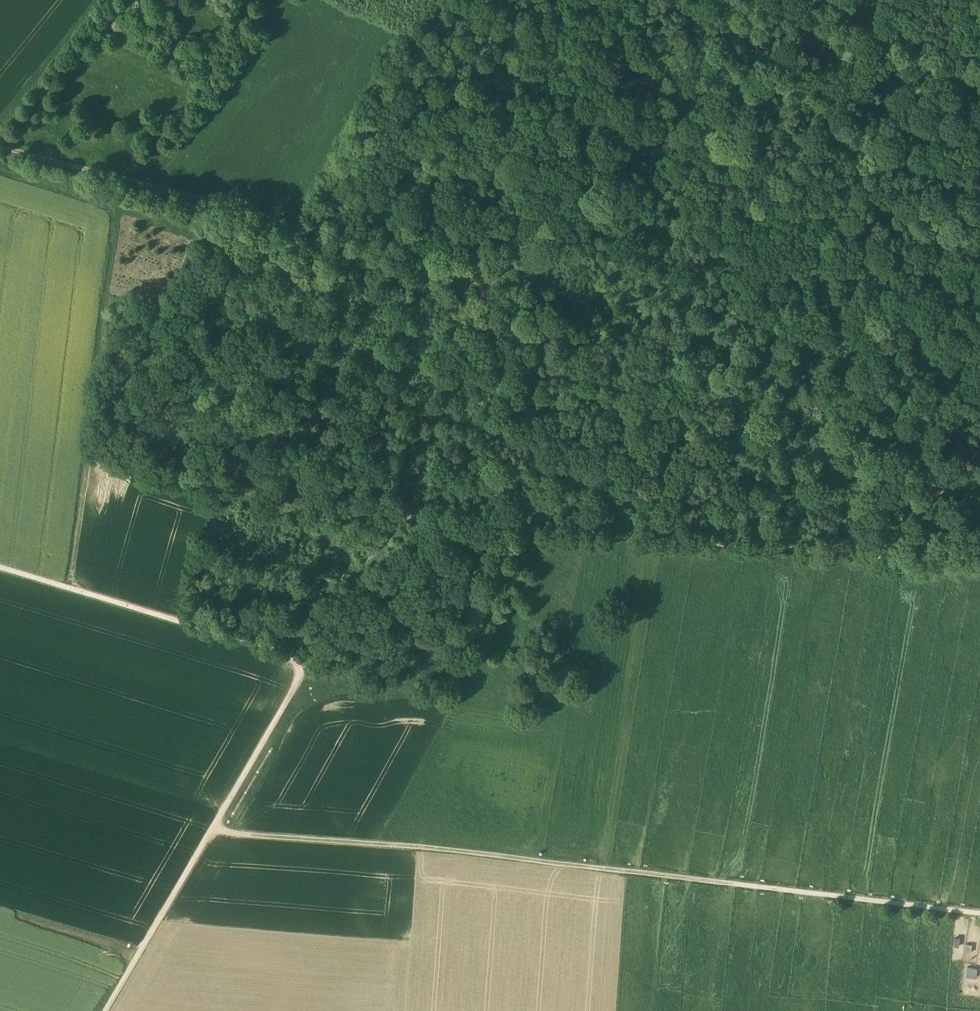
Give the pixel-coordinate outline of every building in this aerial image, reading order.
[(966,966),(966,976),(976,976),(977,966),(966,966)]
